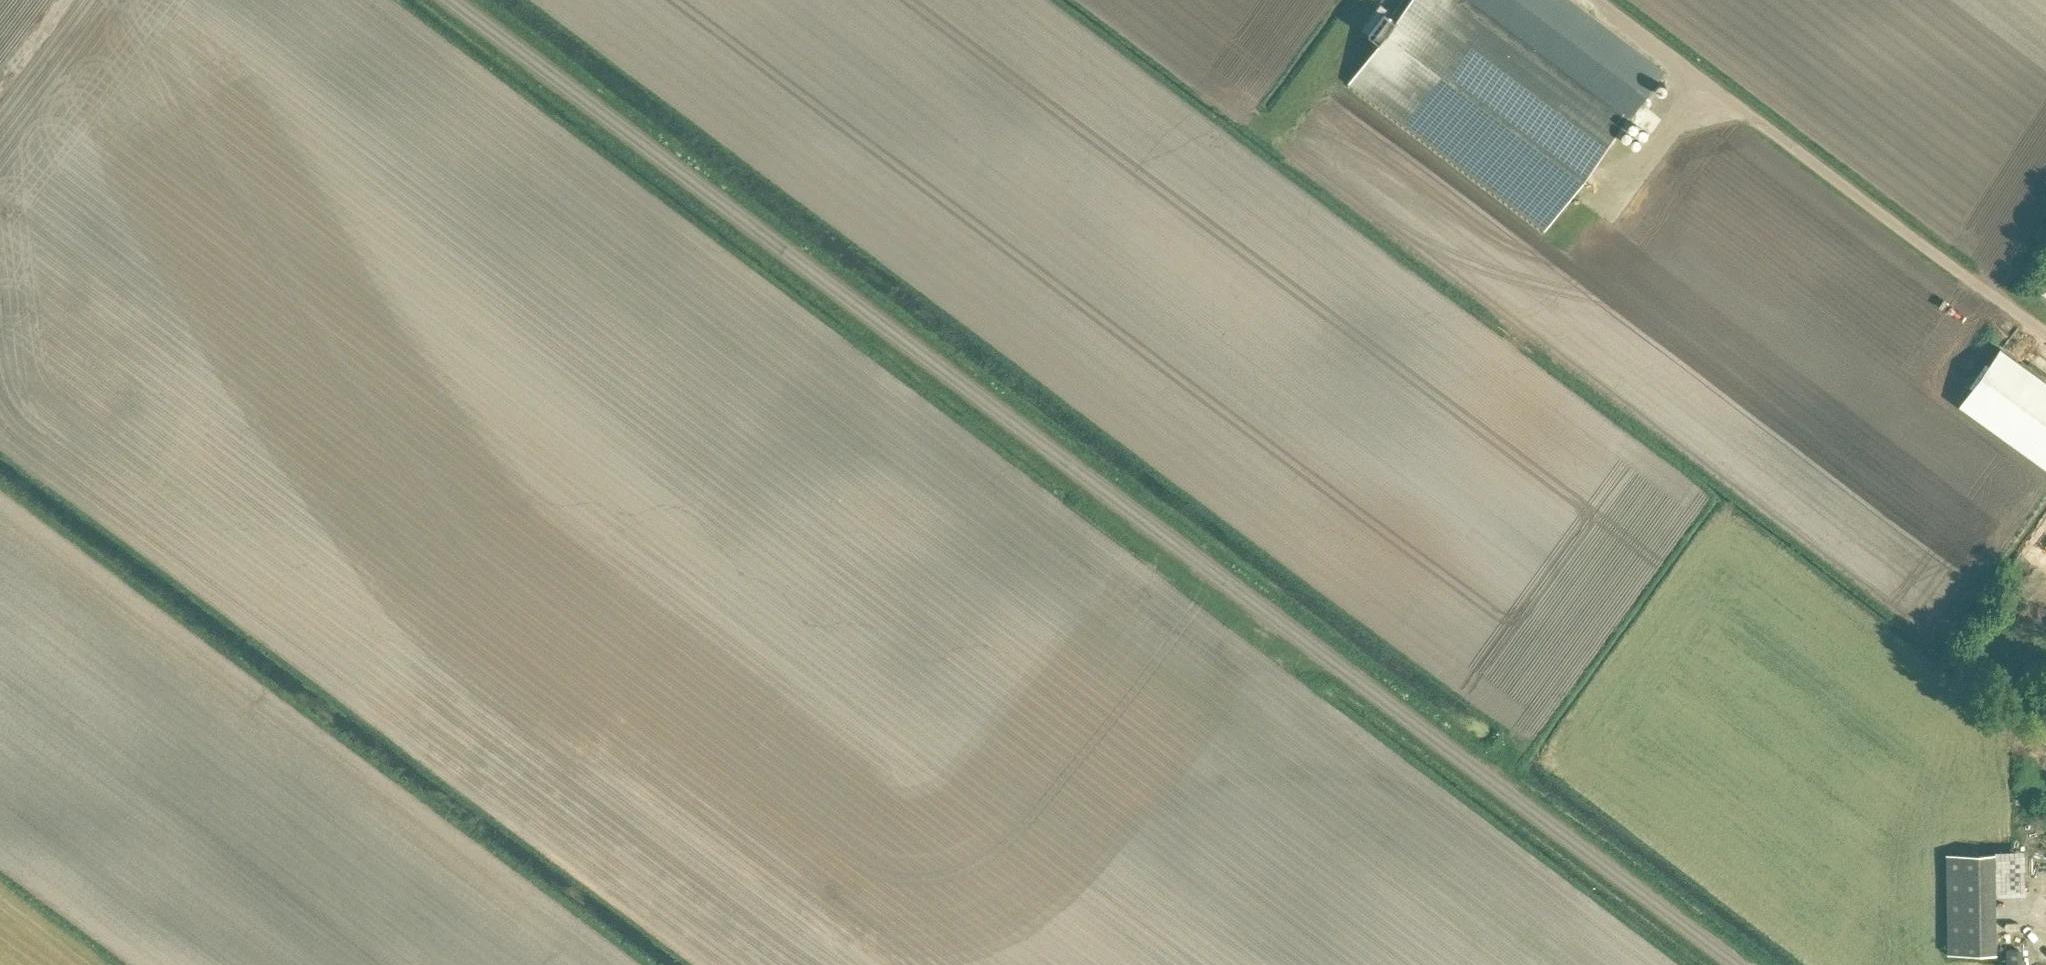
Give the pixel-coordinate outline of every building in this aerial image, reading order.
[(1545,230),(1629,118),(1472,0),(1454,0),(1453,0),(1410,0),(1348,83),(1545,230)] [(1663,72),(1567,0),(1472,0),(1629,118),(1663,72)] [(1999,349),(1960,404),(2045,466),(2045,382),(1999,349)] [(2034,675),(2027,685),(2040,694),(2045,686),(2045,684),(2034,675)] [(1946,852),(1949,953),(1997,951),(1995,884),(2008,883),(2007,862),(1996,862),(1996,851),(1946,852)] [(2018,950),(2005,950),(2005,964),(2018,964),(2018,950)]
